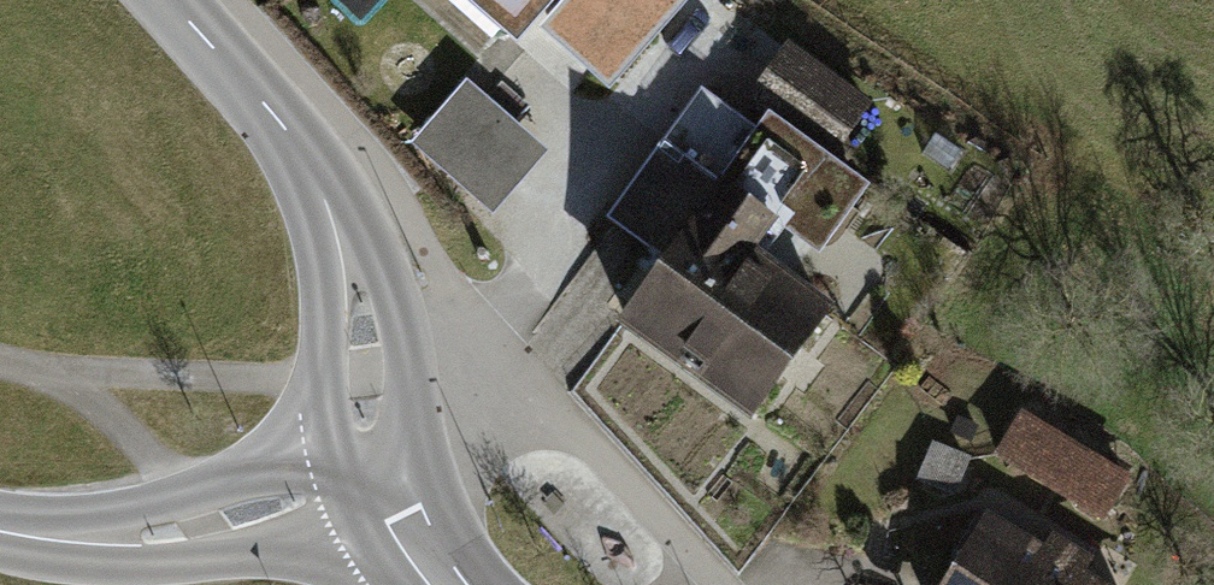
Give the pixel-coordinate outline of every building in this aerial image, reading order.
[(519,41),(555,0),(473,0),(519,41)] [(870,102),(786,45),(747,101),(830,159),(870,102)] [(542,152),(468,89),(420,144),(493,208),(542,152)] [(623,317),(753,408),(824,308),(748,255),(770,223),(814,254),(862,188),(767,121),(758,134),(699,92),(665,139),(667,140),(610,220),(665,258),(623,317)] [(1122,476),(1024,419),(1002,456),(1100,513),(1122,476)] [(968,459),(931,444),(916,482),(953,497),(968,459)] [(951,584),(1083,584),(987,527),(951,584)]
